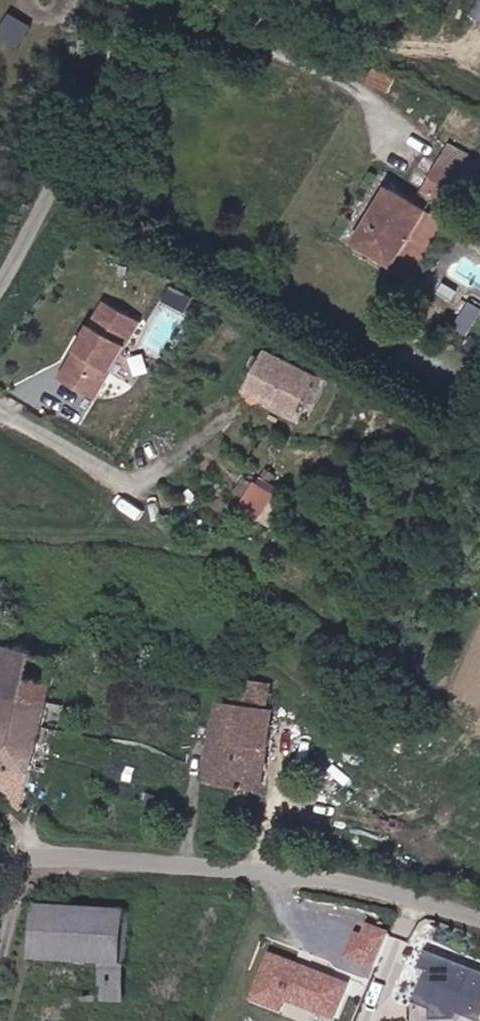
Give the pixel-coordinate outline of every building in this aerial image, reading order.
[(1,31),(21,46),(37,24),(17,10),(1,31)] [(400,78),(378,70),(373,85),(394,92),(400,78)] [(405,261),(401,268),(421,278),(454,215),(479,166),(479,164),(479,150),(455,138),(448,152),(431,184),(443,190),(435,206),(397,186),(385,209),(390,211),(384,222),(379,220),(368,242),(405,261)] [(165,299),(188,310),(196,292),(173,282),(165,299)] [(147,320),(110,297),(61,377),(98,400),(147,320)] [(325,374),(273,345),(249,387),(302,416),(325,374)] [(296,498),(260,476),(242,507),(278,528),(296,498)] [(7,771),(1,786),(38,820),(46,779),(68,649),(6,638),(5,646),(0,682),(0,701),(16,703),(11,733),(0,732),(0,765),(7,771)] [(225,703),(223,725),(219,786),(277,789),(279,729),(280,708),(276,707),(277,679),(244,677),(231,694),(225,703)] [(47,913),(40,969),(130,981),(137,924),(47,913)] [(381,969),(394,933),(369,924),(365,934),(358,931),(349,958),(381,969)] [(412,1002),(466,1020),(479,1020),(479,968),(430,950),(412,1002)] [(355,985),(272,955),(254,1005),(286,1017),(291,1002),(342,1020),(355,985)]
